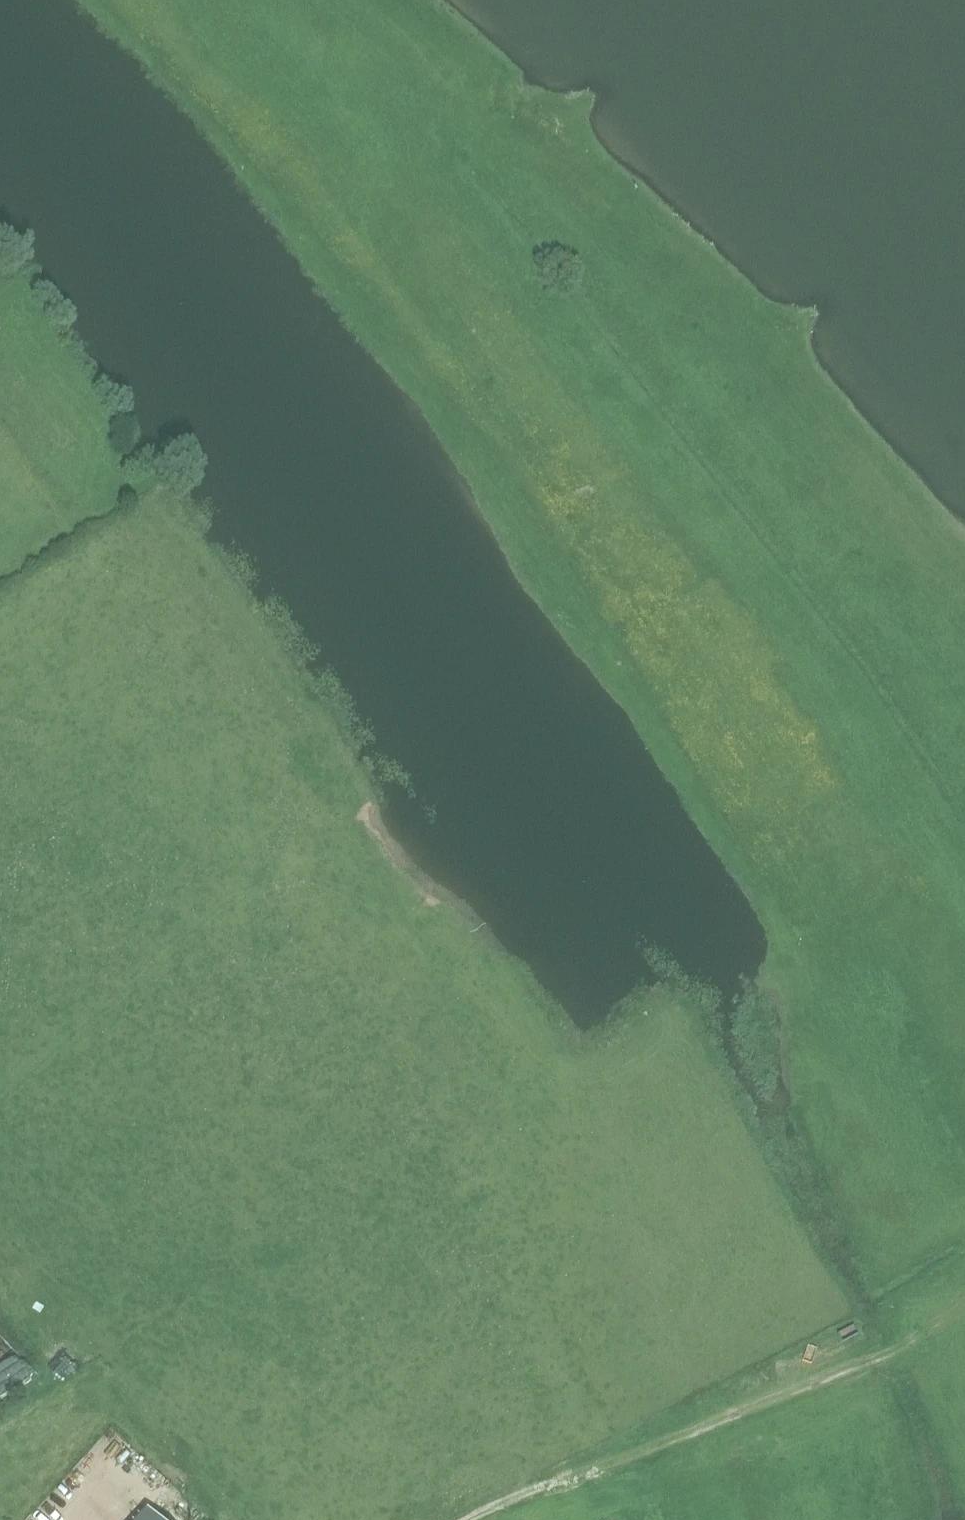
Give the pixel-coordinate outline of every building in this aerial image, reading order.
[(12,1362),(0,1343),(0,1370),(12,1362)] [(21,1362),(1,1375),(14,1394),(34,1381),(21,1362)] [(136,1519),(159,1519),(146,1509),(136,1519)]
